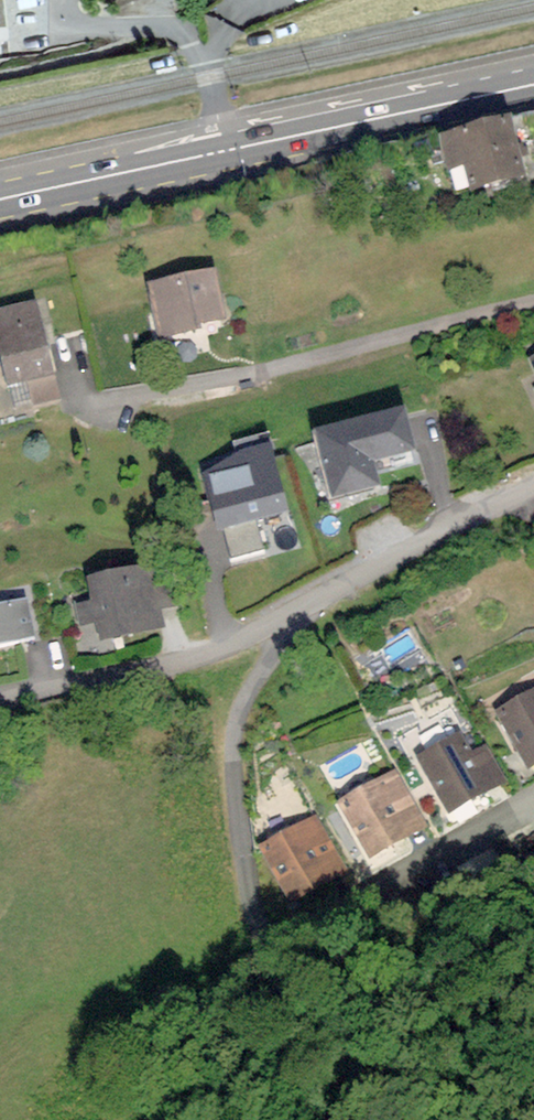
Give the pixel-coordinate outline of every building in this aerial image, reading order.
[(509,117),(443,134),(450,163),(467,159),(473,184),(523,171),(509,117)] [(225,316),(214,269),(150,284),(162,331),(225,316)] [(34,302),(0,310),(0,345),(9,381),(50,372),(34,302)] [(411,445),(402,410),(318,433),(334,493),(377,481),(370,457),(411,445)] [(287,509),(269,444),(242,452),(207,474),(222,527),(287,509)] [(160,623),(145,565),(91,580),(97,600),(76,606),(82,626),(99,621),(103,638),(160,623)] [(25,599),(0,604),(0,641),(31,634),(25,599)] [(501,710),(531,764),(533,762),(533,692),(501,710)] [(470,755),(459,735),(419,757),(449,810),(501,782),(482,748),(470,755)] [(423,826),(392,771),(342,799),(373,854),(423,826)] [(344,872),(315,817),(262,845),(291,900),(344,872)]
